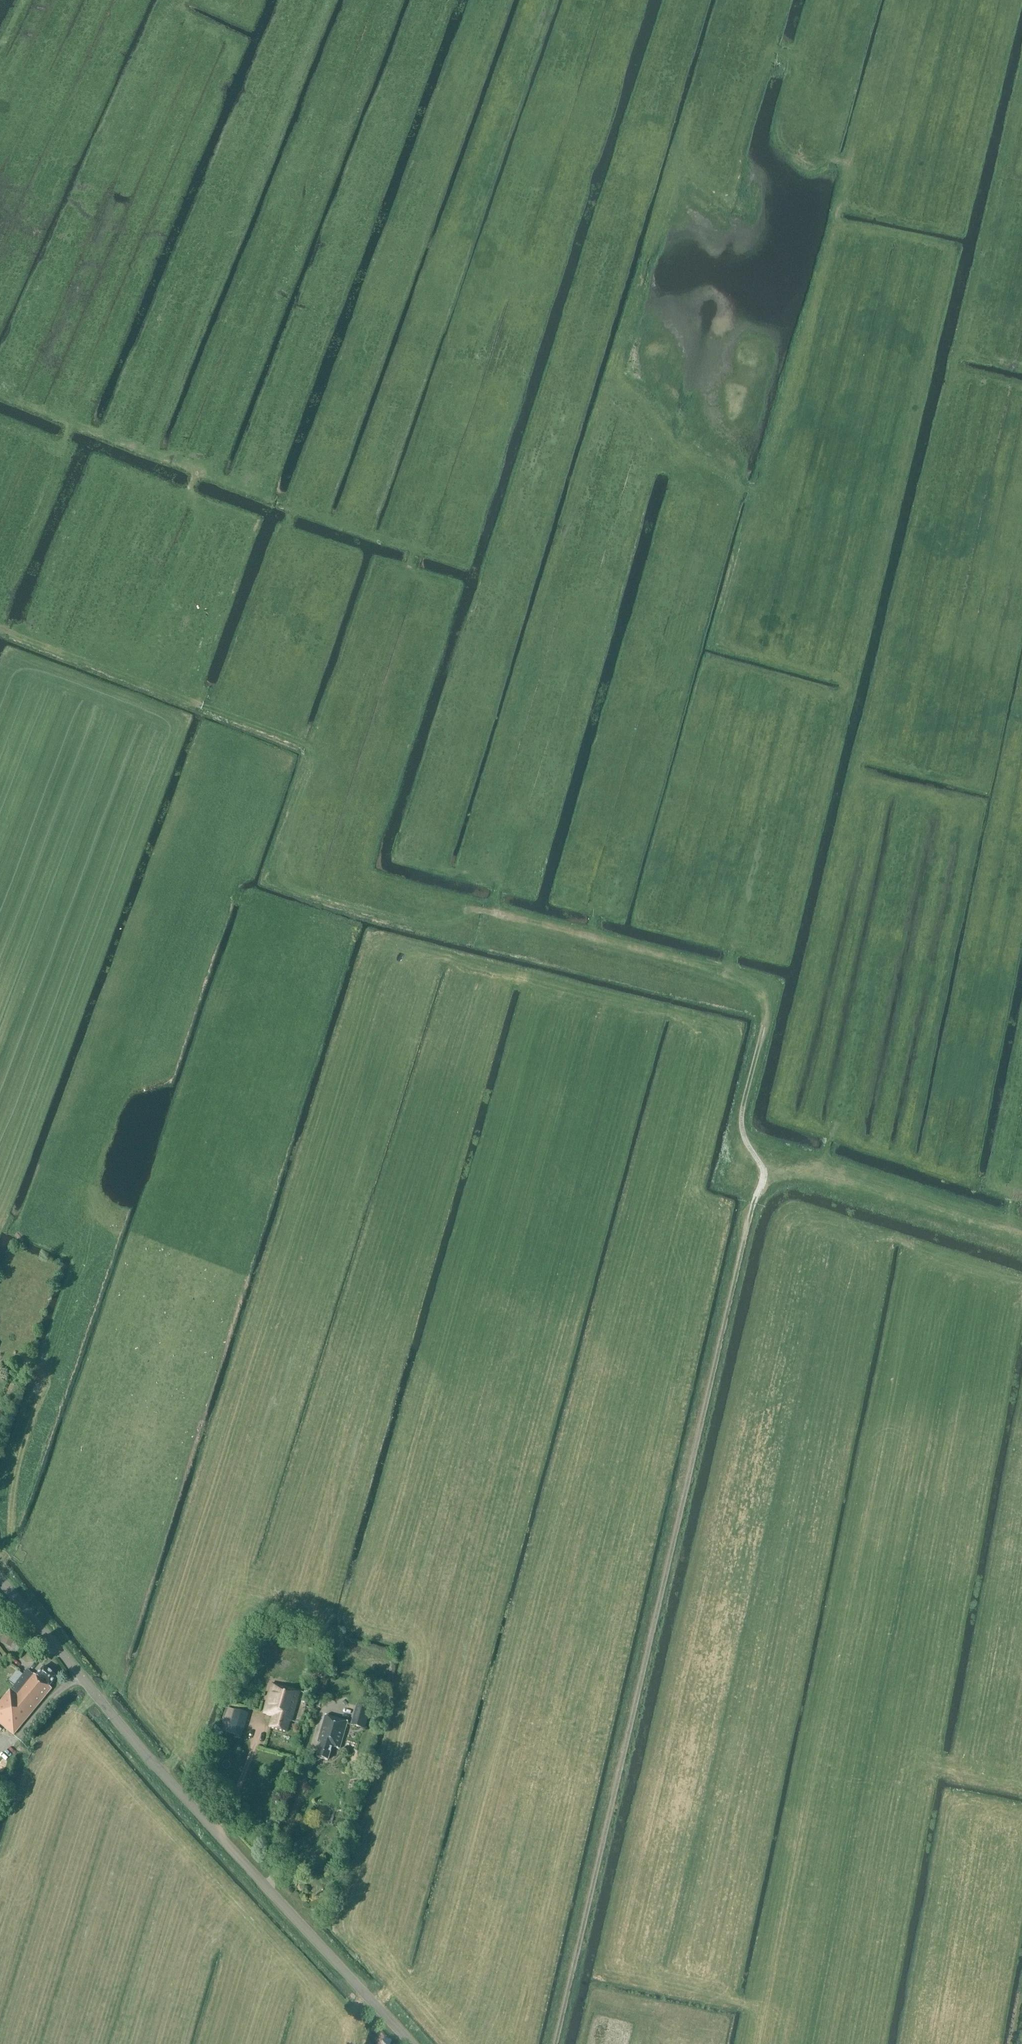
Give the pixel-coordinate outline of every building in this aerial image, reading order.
[(11,1648),(16,1637),(6,1633),(1,1643),(11,1648)] [(44,1667),(36,1676),(34,1675),(33,1675),(27,1670),(0,1703),(0,1724),(13,1735),(51,1689),(49,1687),(57,1678),(44,1667)] [(317,1684),(321,1669),(315,1668),(311,1682),(317,1684)] [(291,1722),(299,1692),(273,1685),(264,1714),(273,1717),(270,1728),(286,1733),(290,1722),(291,1722)] [(364,1729),(370,1710),(358,1707),(353,1726),(364,1729)] [(242,1738),(248,1714),(234,1710),(227,1734),(242,1738)] [(339,1749),(347,1723),(325,1716),(319,1738),(322,1739),(317,1758),(328,1761),(332,1747),(339,1749)]
